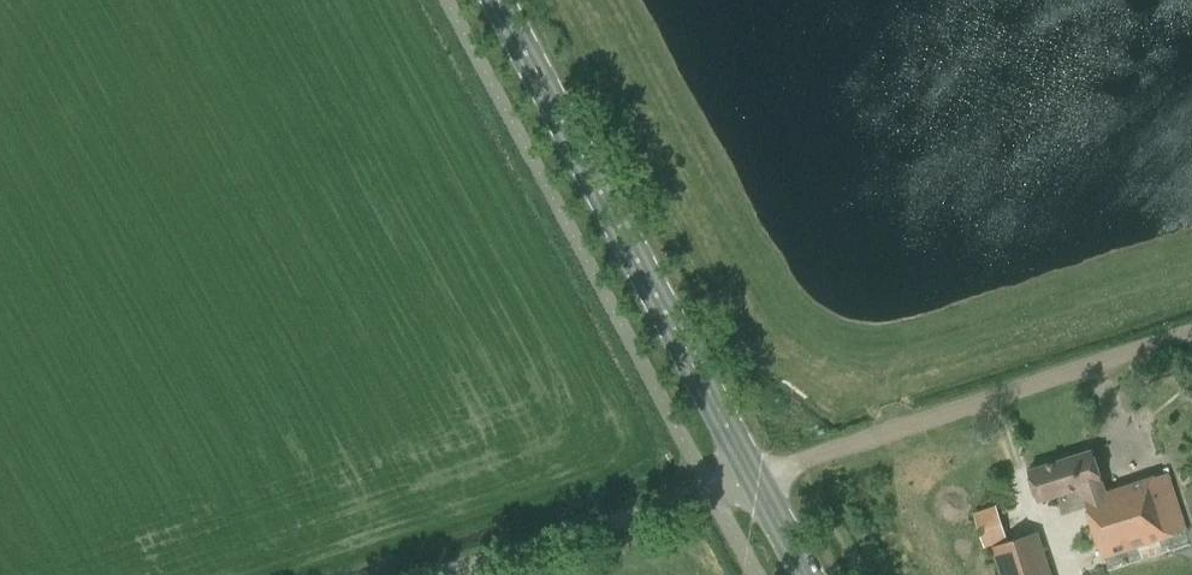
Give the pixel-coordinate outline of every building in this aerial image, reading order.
[(1093,451),(1029,472),(1038,500),(1080,487),(1101,554),(1185,529),(1167,474),(1106,494),(1093,451)] [(974,514),(985,549),(1007,541),(996,506),(974,514)] [(1002,574),(1052,574),(1037,532),(993,547),(1002,574)]
